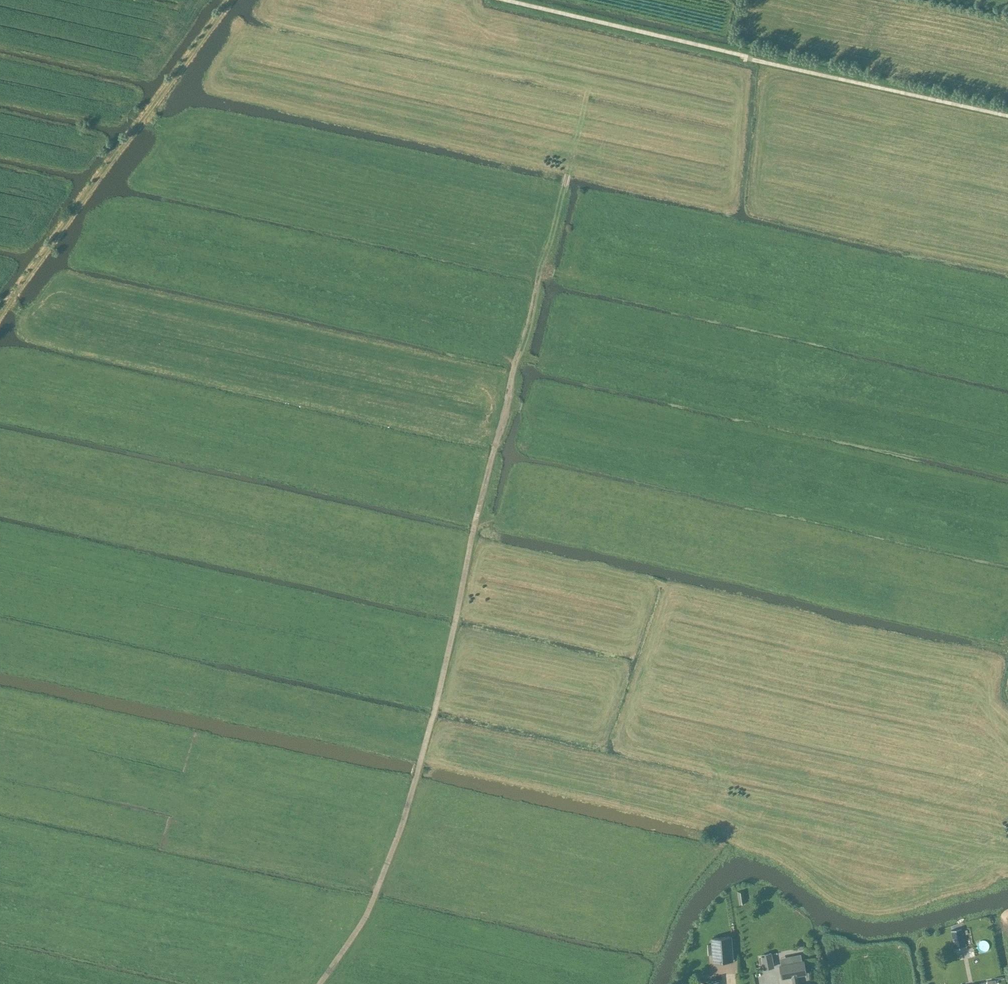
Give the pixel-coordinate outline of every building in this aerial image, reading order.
[(744,891),(737,892),(739,905),(746,903),(744,891)] [(952,931),(955,949),(965,947),(962,929),(952,931)] [(713,962),(733,960),(732,936),(712,938),(713,962)] [(775,967),(772,953),(761,955),(764,970),(775,967)] [(792,983),(800,983),(798,976),(807,974),(804,960),(779,965),(782,979),(791,977),(792,983)]
